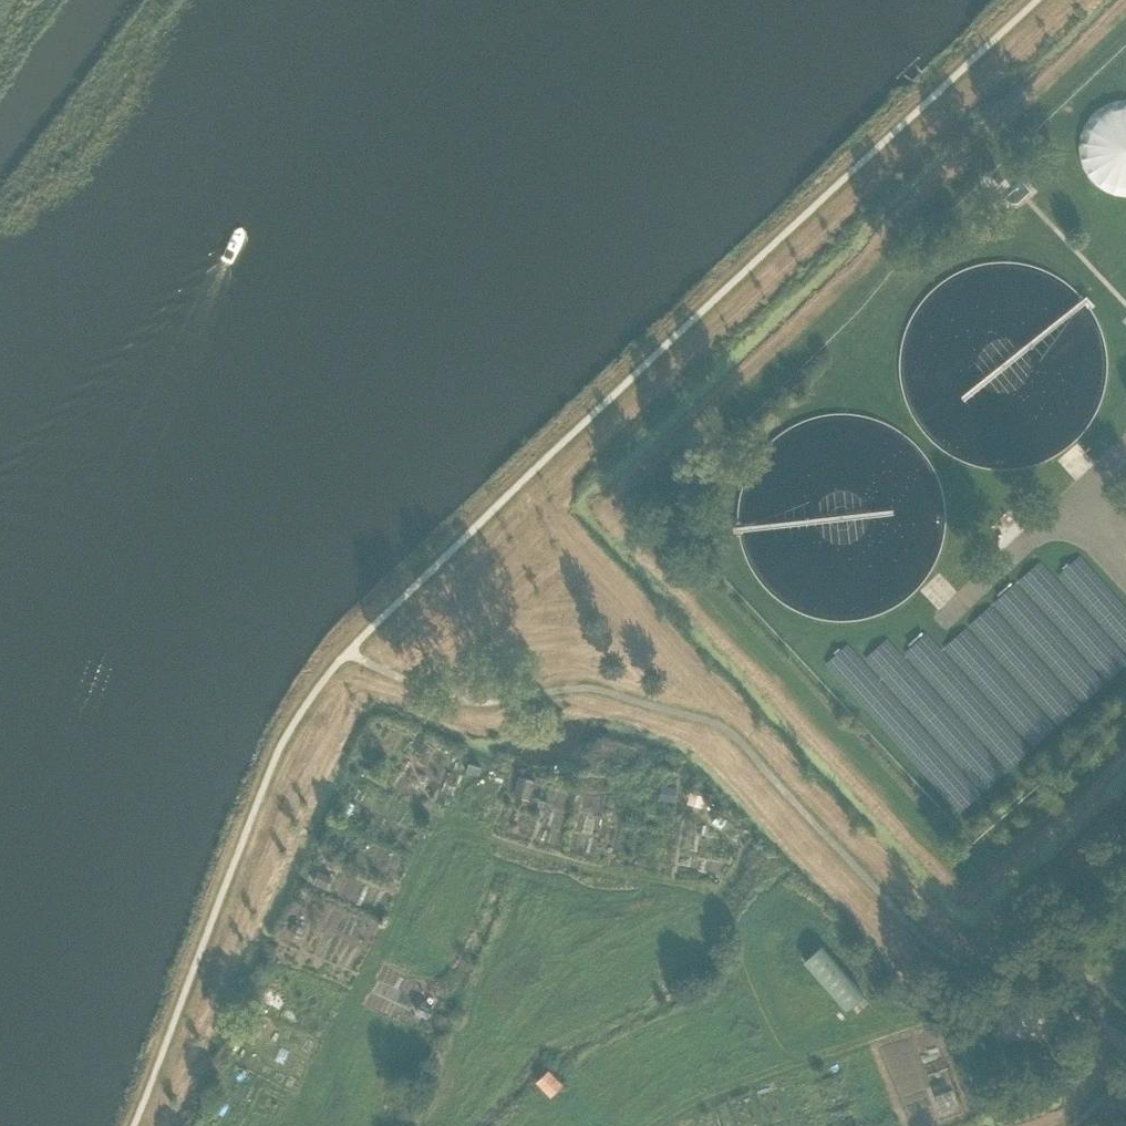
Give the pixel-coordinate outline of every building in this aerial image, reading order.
[(1069,140),(1123,205),(1125,203),(1125,93),(1069,140)] [(822,946),(802,962),(845,1011),(864,994),(822,946)] [(550,1096),(563,1084),(548,1069),(535,1082),(550,1096)] [(945,1123),(960,1117),(953,1100),(939,1106),(945,1123)]
